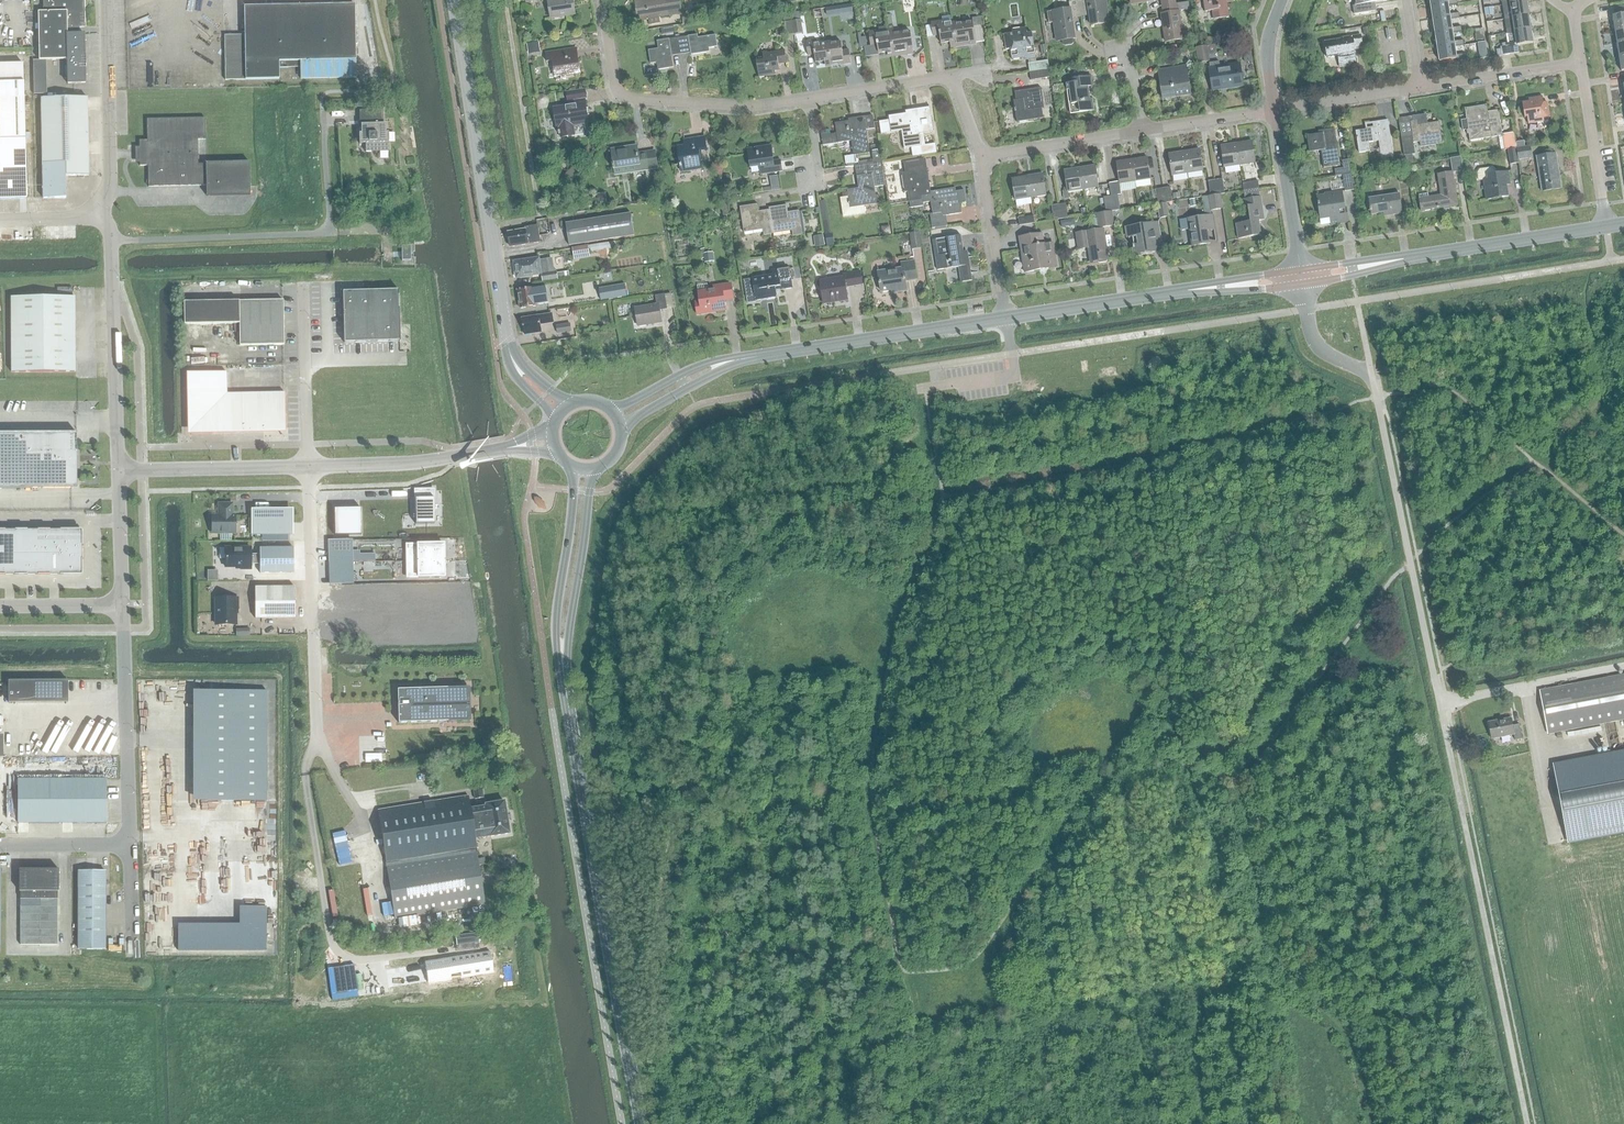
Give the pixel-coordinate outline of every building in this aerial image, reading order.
[(43,11),(37,12),(38,60),(66,59),(67,84),(85,84),(84,34),(78,34),(78,27),(83,27),(83,0),(43,0),(43,11)] [(551,19),(576,15),(574,0),(548,0),(551,19)] [(671,15),(682,13),(680,0),(645,0),(635,1),(638,20),(671,15)] [(1080,17),(1078,0),(1069,0),(1070,9),(1052,12),(1047,13),(1048,23),(1053,23),(1056,41),(1075,39),(1072,19),(1080,17)] [(1080,17),(1090,16),(1091,26),(1109,23),(1106,0),(1078,0),(1080,17)] [(1204,12),(1219,10),(1220,19),(1229,17),(1227,0),(1203,0),(1204,12)] [(1353,6),(1354,14),(1372,11),(1370,3),(1384,1),(1387,1),(1387,0),(1354,0),(1355,5),(1353,6)] [(1189,1),(1175,3),(1175,4),(1176,11),(1190,9),(1189,1)] [(1510,6),(1502,7),(1504,15),(1504,20),(1512,19),(1512,18),(1528,15),(1526,1),(1510,4),(1510,6)] [(356,78),(354,4),(243,6),(244,35),(224,35),(225,80),(245,80),(279,79),(279,68),(300,67),(300,79),(356,78)] [(1176,11),(1175,4),(1162,6),(1164,14),(1161,14),(1166,42),(1183,39),(1179,11),(1177,12),(1176,11)] [(1448,4),(1431,7),(1433,20),(1450,18),(1450,19),(1459,18),(1458,13),(1449,14),(1448,6),(1448,4)] [(839,5),(826,8),(827,14),(840,12),(839,5)] [(1613,9),(1614,16),(1613,16),(1615,30),(1623,28),(1623,7),(1613,9)] [(1512,19),(1504,20),(1506,29),(1507,34),(1514,33),(1514,31),(1530,29),(1528,15),(1512,18),(1512,19)] [(972,18),(973,22),(973,27),(984,25),(983,17),(972,18)] [(1450,18),(1433,20),(1435,34),(1452,31),(1452,33),(1461,32),(1460,27),(1451,28),(1450,19),(1450,18)] [(792,22),(794,35),(803,33),(802,21),(792,22)] [(956,48),(955,45),(952,22),(942,24),(942,21),(931,23),(933,37),(939,36),(941,44),(950,43),(951,48),(956,48)] [(973,27),(973,22),(957,25),(956,22),(952,22),(955,45),(968,43),(969,45),(976,44),(973,27)] [(1027,34),(1026,28),(1012,30),(1012,33),(1004,34),(1006,49),(1010,49),(1012,60),(1028,58),(1028,60),(1035,59),(1032,33),(1027,34)] [(1617,43),(1623,42),(1623,28),(1615,30),(1617,43)] [(1508,43),(1502,44),(1503,55),(1519,53),(1518,45),(1533,43),(1530,29),(1514,31),(1514,33),(1507,34),(1508,43)] [(894,57),(893,55),(890,32),(880,34),(880,31),(869,33),(871,46),(877,45),(878,54),(888,53),(889,58),(894,57)] [(1452,31),(1435,34),(1437,48),(1454,45),(1454,46),(1463,45),(1462,40),(1453,42),(1452,33),(1452,31)] [(894,34),(893,32),(890,32),(893,55),(907,53),(907,55),(914,54),(910,32),(894,34)] [(675,39),(677,51),(691,49),(691,55),(710,52),(709,48),(717,47),(715,35),(698,38),(698,35),(675,39)] [(1363,48),(1361,35),(1342,38),(1343,39),(1325,42),(1327,58),(1339,56),(1340,67),(1356,65),(1354,55),(1356,55),(1355,49),(1363,48)] [(867,47),(865,37),(858,38),(860,48),(867,47)] [(677,51),(675,39),(657,42),(658,49),(648,51),(650,64),(657,63),(658,70),(674,68),(671,52),(677,51)] [(831,67),(831,64),(827,42),(817,43),(817,41),(806,43),(808,56),(815,55),(816,64),(825,62),(826,68),(831,67)] [(827,42),(831,64),(844,62),(844,65),(851,64),(849,50),(843,51),(842,43),(832,44),(831,41),(827,42)] [(529,54),(541,52),(539,42),(527,43),(529,54)] [(1477,43),(1479,54),(1479,59),(1488,58),(1485,42),(1477,43)] [(1455,55),(1454,46),(1454,45),(1437,48),(1439,61),(1455,59),(1455,61),(1465,59),(1465,54),(1455,55)] [(1207,46),(1196,47),(1196,51),(1198,61),(1198,63),(1210,62),(1209,56),(1208,48),(1207,46)] [(572,57),(571,50),(545,54),(546,62),(553,61),(555,78),(556,77),(557,82),(566,80),(566,76),(581,74),(578,56),(572,57)] [(787,64),(785,51),(767,54),(768,58),(756,60),(759,78),(776,76),(775,72),(780,72),(779,65),(787,64)] [(1032,63),(1034,71),(1049,69),(1048,61),(1032,63)] [(1220,68),(1219,62),(1209,63),(1210,69),(1209,69),(1212,91),(1243,86),(1240,65),(1220,68)] [(23,63),(0,64),(0,200),(26,199),(25,139),(23,63)] [(1164,98),(1191,94),(1187,67),(1168,70),(1169,77),(1160,78),(1164,98)] [(1049,69),(1034,71),(1029,72),(1031,81),(1050,78),(1049,69)] [(1093,86),(1091,77),(1071,80),(1072,84),(1066,84),(1071,114),(1094,110),(1092,100),(1089,100),(1087,87),(1093,86)] [(1044,109),(1040,88),(1014,92),(1016,101),(1014,101),(1015,108),(1014,108),(1014,111),(1015,111),(1017,122),(1043,118),(1041,109),(1044,109)] [(588,121),(583,89),(565,92),(568,107),(554,110),(557,128),(559,128),(561,137),(571,136),(569,123),(588,121)] [(1543,103),(1542,96),(1528,99),(1529,101),(1522,102),(1524,118),(1527,118),(1528,124),(1544,122),(1543,118),(1550,117),(1548,109),(1547,102),(1543,103)] [(65,176),(89,176),(87,109),(87,97),(41,98),(41,110),(43,199),(66,198),(65,176)] [(889,120),(879,121),(881,134),(891,132),(901,131),(904,148),(913,147),(914,156),(921,155),(920,146),(921,146),(926,145),(924,132),(933,131),(933,132),(934,132),(932,121),(933,121),(932,121),(929,105),(929,106),(910,109),(911,113),(907,114),(907,113),(888,116),(889,120)] [(1487,111),(1486,105),(1464,108),(1466,119),(1461,120),(1462,131),(1467,130),(1467,133),(1468,133),(1470,141),(1502,136),(1498,110),(1487,111)] [(383,124),(383,110),(359,111),(360,125),(361,125),(361,133),(359,133),(359,143),(365,143),(365,152),(389,151),(388,133),(386,133),(386,124),(383,124)] [(1427,124),(1425,115),(1411,117),(1412,122),(1409,122),(1411,136),(1401,138),(1404,156),(1415,154),(1413,143),(1419,142),(1420,147),(1442,143),(1439,122),(1427,124)] [(875,128),(873,116),(856,118),(857,122),(853,123),(853,121),(836,124),(839,143),(852,141),(854,155),(870,153),(866,130),(875,128)] [(148,187),(206,185),(205,164),(198,164),(197,140),(205,139),(205,118),(146,119),(147,140),(139,140),(140,166),(148,166),(148,187)] [(1393,157),(1387,120),(1374,123),(1374,128),(1355,131),(1358,153),(1370,151),(1368,143),(1378,141),(1381,159),(1393,157)] [(1340,165),(1334,129),(1324,130),(1324,133),(1306,136),(1309,152),(1320,150),(1323,168),(1340,165)] [(1507,149),(1516,148),(1514,133),(1502,135),(1504,150),(1507,149)] [(707,151),(705,137),(684,140),(685,146),(677,147),(681,172),(702,169),(699,152),(707,151)] [(1252,141),(1236,144),(1239,165),(1255,162),(1252,141)] [(1239,165),(1236,144),(1221,146),(1224,167),(1239,165)] [(774,161),(771,145),(748,149),(751,168),(760,167),(761,175),(782,171),(781,160),(774,161)] [(637,152),(636,146),(611,150),(613,164),(612,164),(612,170),(632,167),(634,166),(635,172),(659,169),(659,162),(648,163),(648,162),(648,161),(647,159),(646,153),(638,154),(637,152)] [(1516,148),(1518,160),(1531,158),(1530,146),(1516,148)] [(859,162),(859,165),(882,162),(880,148),(872,149),(873,160),(859,162)] [(1519,163),(1518,160),(1516,148),(1507,149),(1510,165),(1519,163)] [(1200,149),(1184,152),(1187,173),(1203,170),(1200,149)] [(1172,175),(1187,173),(1184,152),(1168,154),(1172,175)] [(1561,189),(1555,153),(1537,156),(1543,191),(1561,189)] [(1397,164),(1405,163),(1403,154),(1396,156),(1397,164)] [(1450,158),(1452,172),(1463,171),(1460,157),(1450,158)] [(902,173),(905,192),(908,192),(910,202),(922,200),(921,196),(931,195),(931,192),(929,182),(926,182),(924,166),(922,158),(904,161),(905,172),(902,173)] [(1147,158),(1132,160),(1135,181),(1150,179),(1147,158)] [(1120,184),(1135,181),(1132,160),(1116,163),(1120,184)] [(1351,174),(1349,160),(1342,161),(1343,168),(1334,170),(1335,176),(1351,174)] [(205,163),(205,164),(206,185),(206,196),(250,195),(249,162),(205,163)] [(882,162),(859,165),(855,166),(858,189),(847,190),(848,197),(841,198),(844,217),(865,214),(864,206),(877,204),(875,187),(885,185),(882,162)] [(1095,166),(1079,168),(1083,189),(1098,187),(1095,166)] [(578,174),(570,168),(559,181),(566,187),(578,174)] [(1069,192),(1083,189),(1079,168),(1064,171),(1067,191),(1063,191),(1064,199),(1069,198),(1069,192)] [(1495,171),(1491,168),(1480,170),(1477,173),(1478,180),(1482,179),(1484,191),(1486,190),(1488,200),(1509,197),(1507,185),(1510,184),(1508,171),(1495,173),(1495,171)] [(1457,205),(1452,172),(1437,174),(1441,195),(1428,197),(1427,193),(1417,195),(1420,211),(1457,205)] [(1027,176),(1030,197),(1046,195),(1042,174),(1027,176)] [(1353,190),(1351,175),(1342,176),(1344,191),(1353,190)] [(1015,200),(1030,197),(1027,176),(1011,178),(1015,200)] [(1215,180),(1217,194),(1224,193),(1222,179),(1215,180)] [(1210,195),(1217,194),(1215,180),(1208,181),(1210,195)] [(1259,188),(1258,181),(1242,183),(1243,190),(1259,188)] [(1111,196),(1121,195),(1119,182),(1108,183),(1111,196)] [(1170,187),(1163,188),(1165,202),(1172,201),(1170,187)] [(956,191),(955,188),(931,192),(931,195),(921,196),(922,200),(910,202),(910,208),(923,206),(922,203),(931,201),(933,213),(930,214),(932,228),(948,226),(946,215),(962,213),(960,203),(966,202),(964,190),(956,191)] [(1165,202),(1163,188),(1156,189),(1158,204),(1165,202)] [(1344,208),(1341,192),(1325,194),(1325,195),(1317,197),(1322,225),(1331,223),(1331,225),(1348,222),(1345,208),(1344,208)] [(1224,209),(1221,194),(1201,197),(1204,215),(1211,214),(1210,211),(1224,209)] [(1402,214),(1399,194),(1368,199),(1371,214),(1383,212),(1384,217),(1402,214)] [(1118,195),(1111,196),(1113,211),(1120,210),(1118,195)] [(1113,211),(1111,196),(1103,198),(1106,212),(1113,211)] [(1263,220),(1260,196),(1246,199),(1241,199),(1242,207),(1247,206),(1249,221),(1236,224),(1238,239),(1261,235),(1259,220),(1263,220)] [(1059,204),(1061,219),(1068,218),(1065,203),(1059,204)] [(1169,217),(1167,203),(1158,204),(1160,219),(1169,217)] [(773,234),(769,210),(759,212),(758,204),(740,207),(744,233),(763,230),(764,235),(773,234)] [(1061,219),(1059,204),(1051,205),(1054,220),(1061,219)] [(769,208),(769,210),(773,234),(791,231),(792,237),(803,235),(799,211),(788,212),(787,205),(769,208)] [(1114,226),(1112,211),(1096,214),(1098,229),(1114,226)] [(634,236),(630,214),(565,224),(569,246),(634,236)] [(1214,229),(1212,215),(1187,219),(1192,246),(1210,243),(1208,230),(1214,229)] [(1034,223),(1033,216),(1018,218),(1019,225),(1034,223)] [(1162,251),(1158,222),(1126,228),(1127,238),(1133,237),(1134,246),(1133,246),(1135,255),(1162,251)] [(540,242),(537,225),(524,227),(525,229),(508,232),(510,247),(540,242)] [(1108,259),(1103,229),(1086,232),(1086,231),(1075,233),(1078,250),(1089,248),(1091,262),(1108,259)] [(922,248),(920,231),(910,233),(912,249),(922,248)] [(827,247),(835,245),(833,233),(825,235),(827,247)] [(1043,245),(1041,234),(1019,237),(1025,272),(1055,267),(1051,243),(1043,245)] [(963,252),(961,235),(932,240),(937,270),(958,267),(961,282),(972,280),(968,251),(963,252)] [(814,237),(816,249),(825,247),(824,236),(814,237)] [(616,241),(589,245),(590,251),(617,247),(616,241)] [(411,261),(410,246),(401,246),(401,261),(411,261)] [(704,254),(705,263),(714,262),(713,253),(704,254)] [(551,271),(549,256),(514,261),(516,279),(541,275),(543,283),(558,280),(570,278),(569,271),(557,273),(557,271),(551,271)] [(917,280),(914,260),(901,263),(902,269),(878,272),(881,292),(898,289),(898,292),(907,291),(905,281),(917,280)] [(793,289),(789,268),(772,270),(773,275),(743,280),(746,297),(754,296),(755,298),(755,302),(777,299),(776,292),(793,289)] [(863,285),(861,271),(843,274),(843,277),(820,281),(823,304),(848,300),(846,287),(863,285)] [(601,300),(627,296),(625,284),(599,288),(601,300)] [(716,312),(726,311),(724,301),(733,299),(731,284),(714,287),(714,290),(698,293),(699,301),(695,301),(697,315),(716,312)] [(534,288),(517,291),(520,309),(537,306),(536,305),(548,303),(546,286),(534,288)] [(399,342),(400,342),(398,289),(397,289),(397,290),(342,292),(344,343),(399,341),(399,342)] [(667,310),(665,295),(655,297),(656,305),(635,308),(637,327),(661,323),(660,311),(667,310)] [(74,371),(74,296),(10,296),(11,371),(74,371)] [(283,345),(283,301),(238,302),(239,324),(239,346),(283,345)] [(239,324),(238,302),(183,303),(184,325),(239,324)] [(553,323),(552,314),(521,319),(524,335),(541,332),(540,325),(553,323)] [(571,332),(570,324),(556,326),(557,334),(571,332)] [(226,372),(188,373),(189,433),(230,432),(263,431),(263,429),(285,428),(284,393),(229,395),(227,395),(226,372)] [(76,433),(0,433),(0,489),(33,489),(33,486),(72,486),(71,466),(74,466),(74,461),(71,461),(71,456),(76,456),(76,433)] [(434,524),(434,502),(433,489),(415,490),(415,502),(415,524),(434,524)] [(232,516),(232,503),(218,503),(218,513),(219,513),(219,516),(212,516),(212,532),(235,532),(235,516),(232,516)] [(361,508),(334,509),(334,535),(361,535),(361,508)] [(263,513),(263,510),(252,511),(252,534),(251,534),(251,535),(293,534),(293,533),(292,533),(292,512),(263,513)] [(0,531),(0,575),(81,574),(80,530),(0,531)] [(358,544),(335,545),(335,556),(358,555),(358,544)] [(443,544),(417,544),(417,549),(405,550),(405,561),(444,560),(443,544)] [(293,573),(293,548),(259,548),(259,554),(251,554),(250,548),(225,548),(225,567),(240,567),(240,569),(251,569),(251,564),(259,564),(259,573),(293,573)] [(358,555),(335,556),(335,566),(358,566),(358,555)] [(444,560),(405,561),(405,572),(417,572),(417,577),(444,577),(444,560)] [(295,610),(294,587),(255,587),(255,619),(295,618),(295,610)] [(238,609),(238,598),(215,598),(216,625),(235,625),(235,609),(238,609)] [(1539,691),(1545,723),(1547,729),(1547,734),(1556,732),(1568,730),(1623,719),(1623,675),(1548,690),(1539,691)] [(68,680),(8,680),(8,703),(27,703),(27,702),(68,702),(68,680)] [(398,723),(468,721),(467,687),(397,689),(398,723)] [(195,757),(195,775),(200,775),(200,801),(266,801),(266,691),(200,691),(200,757),(195,757)] [(1511,725),(1509,718),(1487,722),(1490,739),(1512,734),(1513,740),(1521,739),(1518,724),(1511,725)] [(1568,841),(1623,830),(1623,753),(1554,766),(1568,841)] [(106,823),(106,779),(18,779),(18,823),(106,823)] [(483,799),(481,785),(472,786),(474,800),(483,799)] [(470,808),(468,796),(378,810),(395,918),(484,904),(474,839),(509,833),(504,801),(484,804),(485,806),(470,808)] [(20,891),(20,945),(57,945),(57,891),(58,891),(58,869),(19,869),(19,891),(20,891)] [(78,949),(105,949),(105,871),(78,871),(78,949)] [(243,906),(242,923),(181,923),(181,949),(269,949),(269,906),(243,906)] [(488,948),(423,958),(426,980),(491,970),(488,948)]
